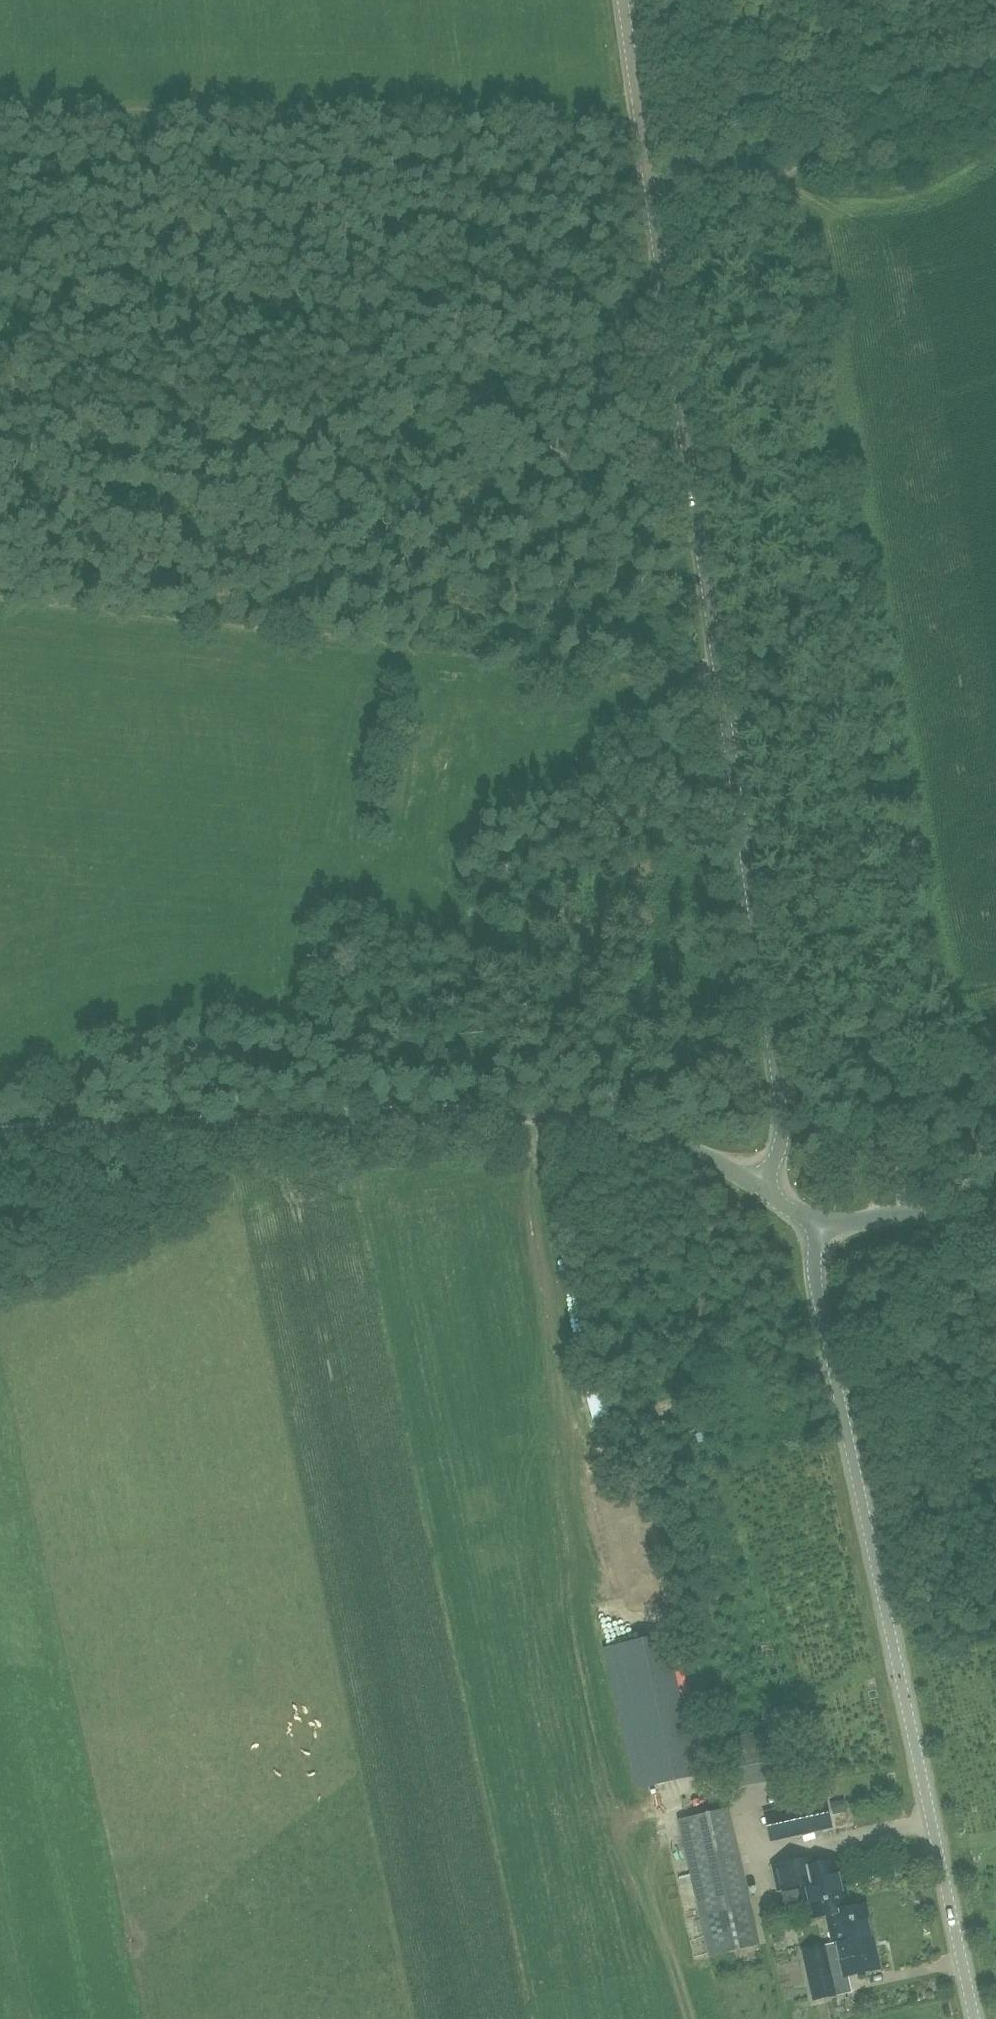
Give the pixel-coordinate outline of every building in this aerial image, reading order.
[(679,1779),(649,1640),(607,1649),(638,1789),(679,1779)] [(790,1726),(789,1710),(763,1712),(764,1728),(790,1726)] [(767,1818),(763,1802),(779,1799),(772,1762),(737,1769),(748,1822),(767,1818)] [(831,1827),(826,1801),(767,1814),(772,1840),(831,1827)] [(681,1820),(702,1915),(711,1955),(759,1944),(729,1809),(681,1820)] [(827,1915),(849,1908),(838,1861),(815,1866),(813,1858),(774,1866),(779,1889),(803,1884),(804,1890),(801,1891),(803,1904),(807,1903),(810,1918),(827,1915)] [(838,1948),(872,1941),(865,1905),(849,1908),(827,1915),(834,1945),(838,1944),(838,1948)] [(878,1969),(872,1941),(838,1948),(839,1950),(826,1952),(825,1947),(803,1952),(814,2000),(835,1995),(831,1975),(844,1972),(845,1977),(878,1969)]
